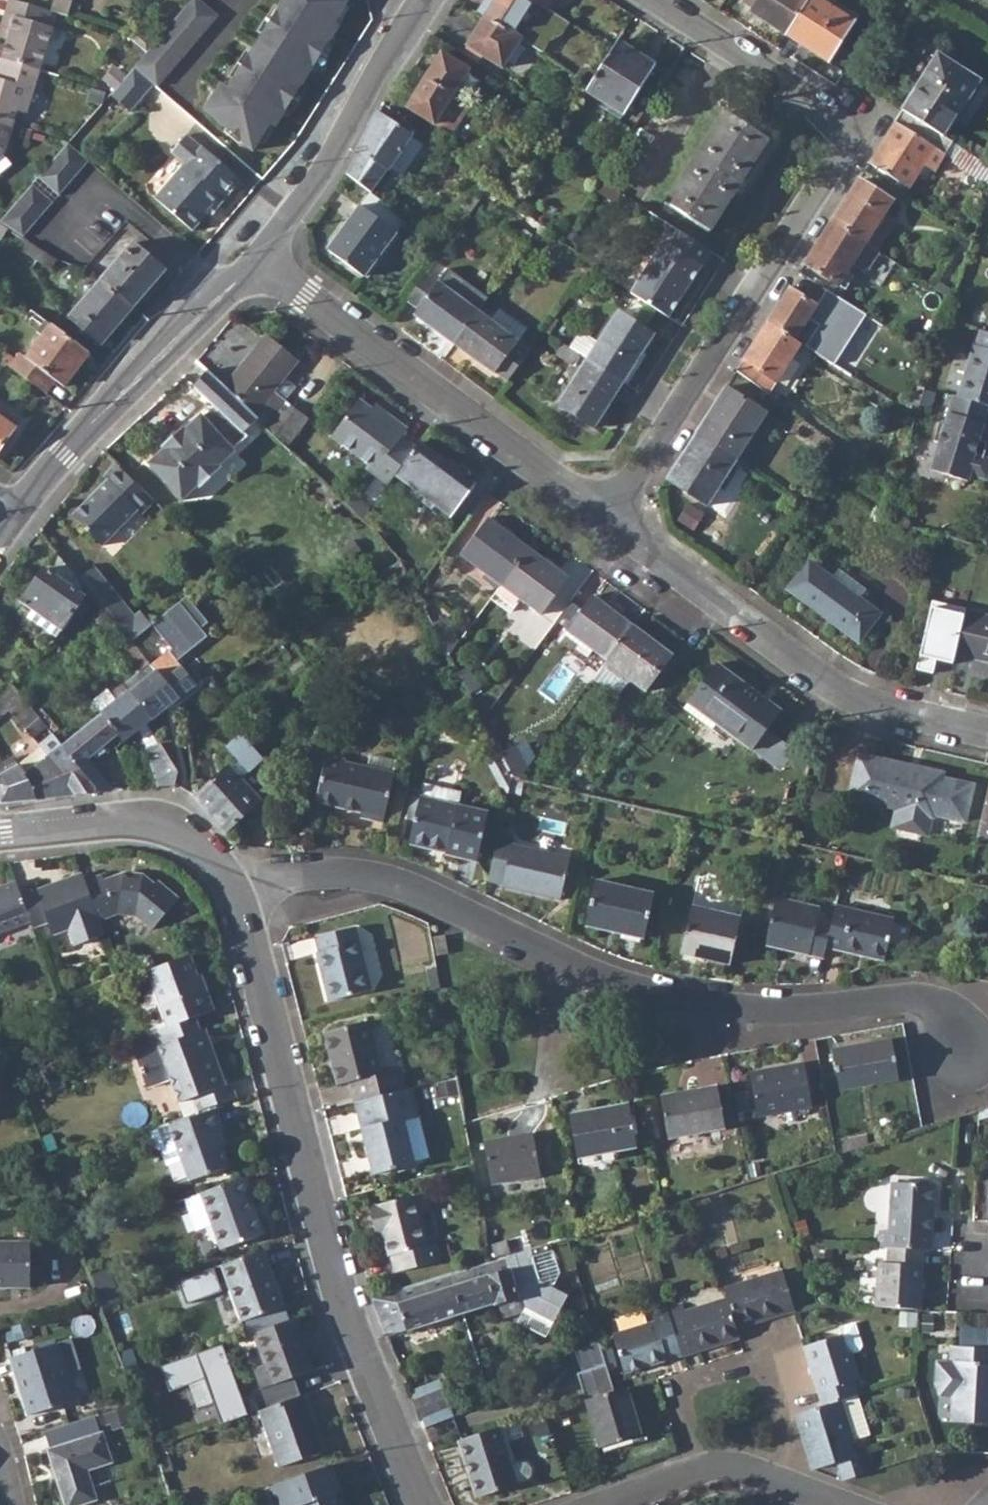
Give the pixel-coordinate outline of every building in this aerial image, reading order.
[(17,2),(11,0),(9,0),(5,14),(12,16),(17,2)] [(63,0),(55,0),(52,12),(65,17),(70,2),(63,0)] [(218,16),(200,0),(191,0),(154,43),(145,52),(135,64),(147,75),(154,81),(158,85),(218,16)] [(229,91),(221,86),(204,111),(251,153),(268,126),(273,129),(337,27),(332,24),(344,4),(337,0),(277,0),(283,4),(229,91)] [(485,16),(513,33),(521,39),(541,51),(549,39),(560,33),(567,21),(544,7),(534,0),(495,0),(495,1),(494,0),(486,0),(479,12),(485,16)] [(807,0),(742,0),(754,7),(751,12),(785,34),(807,0)] [(785,34),(829,63),(844,72),(854,57),(839,48),(855,21),(823,0),(807,0),(785,34)] [(39,71),(50,34),(53,28),(48,27),(52,12),(17,2),(12,16),(5,14),(0,30),(10,33),(7,40),(2,60),(39,71)] [(467,45),(502,68),(521,39),(513,33),(485,16),(467,45)] [(154,43),(139,29),(130,40),(145,52),(154,43)] [(7,40),(10,33),(0,30),(0,39),(7,40)] [(586,91),(624,115),(655,65),(618,41),(586,91)] [(427,77),(453,94),(469,69),(442,52),(427,77)] [(903,110),(944,136),(956,116),(952,113),(975,78),(939,54),(903,110)] [(12,124),(16,110),(27,113),(39,71),(2,60),(0,64),(0,121),(12,124)] [(123,102),(147,75),(135,64),(112,92),(123,102)] [(130,109),(154,81),(147,75),(123,102),(130,109)] [(427,77),(408,106),(452,134),(470,105),(453,94),(427,77)] [(471,103),(488,113),(496,100),(479,90),(471,103)] [(870,162),(910,187),(935,148),(946,154),(953,142),(944,136),(903,110),(870,162)] [(371,192),(389,167),(410,136),(410,135),(412,134),(380,111),(349,172),(371,192)] [(667,203),(709,230),(734,189),(738,192),(745,181),(742,179),(767,140),(725,113),(667,203)] [(4,152),(12,124),(0,121),(0,155),(4,152)] [(204,208),(210,202),(217,208),(243,180),(189,134),(172,153),(185,164),(156,197),(193,230),(209,212),(204,208)] [(400,176),(423,145),(410,136),(389,167),(400,176)] [(69,141),(39,176),(60,194),(90,159),(69,141)] [(987,183),(987,164),(961,147),(953,160),(987,183)] [(875,249),(894,221),(884,214),(893,201),(859,179),(832,221),(866,243),(875,249)] [(0,222),(23,237),(53,201),(33,183),(0,222)] [(329,252),(365,279),(398,235),(362,208),(329,252)] [(866,243),(832,221),(806,263),(840,284),(853,263),(863,270),(870,268),(881,252),(875,249),(866,243)] [(670,317),(710,250),(678,230),(669,244),(660,259),(655,256),(632,293),(670,317)] [(25,251),(51,268),(57,259),(30,241),(25,251)] [(166,268),(135,241),(102,279),(133,306),(166,268)] [(664,242),(655,256),(660,259),(669,244),(664,242)] [(416,317),(456,347),(480,314),(487,304),(447,274),(439,285),(427,276),(407,302),(420,311),(416,317)] [(101,344),(133,306),(102,279),(70,317),(101,344)] [(768,322),(796,340),(817,305),(790,287),(768,322)] [(588,357),(625,380),(656,331),(619,308),(598,341),(588,357)] [(27,356),(64,385),(89,353),(30,309),(27,314),(41,324),(37,331),(43,335),(27,356)] [(498,375),(509,384),(530,355),(518,346),(520,344),(480,314),(456,347),(496,377),(498,375)] [(738,369),(769,393),(801,343),(796,340),(768,322),(738,369)] [(979,329),(975,344),(973,344),(957,395),(987,405),(987,331),(979,329)] [(588,357),(598,341),(584,332),(578,333),(571,345),(588,357)] [(257,417),(265,425),(284,400),(273,390),(297,360),(265,335),(225,386),(257,417)] [(558,404),(594,427),(625,380),(588,357),(558,404)] [(212,405),(227,420),(229,419),(243,433),(257,417),(225,386),(207,370),(192,387),(212,405)] [(698,432),(739,458),(770,410),(728,384),(698,432)] [(953,394),(944,423),(938,421),(932,440),(938,442),(933,458),(940,472),(967,480),(969,473),(986,478),(987,472),(987,457),(983,455),(987,441),(983,440),(978,438),(983,423),(987,407),(987,405),(957,395),(953,394)] [(333,438),(370,465),(376,469),(377,478),(389,486),(397,477),(418,448),(403,437),(408,431),(387,415),(384,419),(373,411),(360,401),(333,438)] [(243,433),(229,419),(227,420),(212,405),(202,415),(233,448),(246,435),(243,433)] [(373,411),(384,419),(387,415),(376,407),(373,411)] [(200,486),(222,466),(219,463),(235,450),(233,448),(202,415),(201,413),(162,445),(164,448),(148,462),(182,499),(197,484),(200,486)] [(15,426),(0,415),(0,449),(15,426)] [(978,438),(983,440),(987,425),(983,423),(978,438)] [(669,478),(710,504),(739,458),(698,432),(669,478)] [(397,477),(454,519),(477,487),(421,445),(418,448),(397,477)] [(73,515),(103,545),(138,510),(142,513),(156,501),(116,460),(110,469),(108,481),(73,515)] [(366,469),(377,478),(376,469),(370,465),(366,469)] [(347,501),(353,507),(361,499),(354,494),(347,501)] [(353,507),(365,518),(372,510),(361,499),(353,507)] [(461,556),(500,585),(528,549),(488,519),(461,556)] [(520,599),(541,615),(569,578),(528,549),(500,585),(520,599)] [(23,601),(61,627),(84,594),(66,582),(74,571),(57,550),(23,601)] [(787,590),(858,644),(880,613),(809,560),(787,590)] [(78,576),(103,606),(117,594),(92,564),(78,576)] [(500,585),(490,597),(510,612),(520,599),(500,585)] [(133,614),(117,594),(103,606),(109,613),(131,640),(150,623),(146,619),(141,619),(135,611),(133,614)] [(151,718),(195,684),(176,660),(206,635),(200,627),(206,622),(185,596),(150,623),(170,648),(151,663),(156,669),(130,690),(151,718)] [(568,630),(608,660),(634,626),(593,596),(568,630)] [(916,668),(933,672),(936,656),(953,660),(955,653),(965,610),(966,608),(932,600),(916,668)] [(93,614),(99,621),(109,613),(103,606),(93,614)] [(146,619),(139,609),(135,611),(141,619),(146,619)] [(965,610),(955,653),(987,661),(987,615),(965,610)] [(633,680),(647,691),(673,655),(634,626),(608,660),(604,665),(626,682),(633,680)] [(123,652),(138,670),(149,661),(134,643),(123,652)] [(124,681),(130,690),(156,669),(151,663),(149,661),(138,670),(124,681)] [(689,703),(753,751),(782,711),(718,663),(689,703)] [(118,699),(110,687),(95,700),(104,711),(118,699)] [(130,690),(118,699),(104,711),(103,712),(119,733),(119,734),(124,740),(138,728),(146,722),(151,718),(130,690)] [(62,745),(99,792),(115,791),(90,758),(119,734),(119,733),(103,712),(62,745)] [(26,728),(37,741),(51,730),(39,716),(26,728)] [(156,739),(146,722),(138,728),(147,747),(157,740),(156,739)] [(157,740),(168,758),(174,751),(174,747),(165,733),(156,739),(157,740)] [(195,796),(224,831),(224,830),(259,802),(256,797),(241,779),(257,766),(264,760),(243,736),(229,748),(241,763),(233,770),(231,767),(195,796)] [(147,747),(157,786),(173,785),(177,772),(168,758),(157,740),(147,747)] [(511,776),(520,778),(529,765),(516,743),(499,752),(511,776)] [(42,761),(27,774),(24,776),(32,785),(35,799),(75,794),(61,776),(64,774),(49,756),(40,745),(34,750),(42,761)] [(61,776),(75,794),(99,792),(62,745),(49,756),(64,774),(61,776)] [(945,768),(860,749),(850,794),(897,804),(893,818),(897,824),(926,831),(931,827),(935,810),(967,817),(975,780),(944,773),(945,768)] [(368,753),(365,767),(391,773),(394,760),(368,753)] [(393,773),(391,773),(365,767),(345,762),(346,760),(328,756),(317,802),(361,811),(360,817),(382,821),(393,773)] [(1,802),(35,799),(32,785),(24,776),(27,774),(19,765),(0,776),(0,799),(1,802)] [(241,779),(256,797),(267,787),(264,783),(268,780),(257,766),(241,779)] [(980,818),(987,819),(987,783),(980,818)] [(446,853),(477,860),(488,812),(419,797),(410,842),(433,847),(434,842),(447,845),(446,853)] [(501,881),(560,896),(570,855),(512,841),(513,833),(499,829),(489,876),(502,880),(501,881)] [(33,882),(16,887),(21,899),(30,924),(32,929),(46,922),(52,934),(67,929),(73,945),(104,935),(98,921),(83,882),(81,875),(37,892),(33,882)] [(585,920),(643,935),(653,890),(595,876),(585,920)] [(30,924),(21,899),(16,887),(15,884),(0,889),(0,936),(30,924)] [(822,946),(828,921),(814,917),(816,907),(772,897),(761,942),(820,956),(822,946)] [(678,949),(727,960),(738,914),(690,902),(678,949)] [(828,921),(822,946),(879,960),(889,918),(831,905),(828,921)] [(314,947),(327,996),(368,984),(351,922),(314,933),(317,946),(314,947)] [(153,1035),(158,1048),(201,1033),(196,1017),(214,1011),(207,993),(203,994),(197,978),(189,956),(147,972),(167,1029),(153,1035)] [(202,977),(197,978),(203,994),(207,993),(202,977)] [(324,1029),(337,1080),(349,1078),(355,1099),(404,1086),(398,1066),(380,1069),(366,1018),(324,1029)] [(194,1100),(199,1113),(214,1107),(237,1099),(231,1084),(225,1085),(207,1032),(201,1033),(158,1048),(135,1057),(147,1090),(170,1082),(178,1104),(194,1100)] [(833,1050),(839,1089),(898,1079),(892,1040),(833,1050)] [(750,1075),(758,1117),(812,1106),(803,1063),(750,1075)] [(355,1099),(373,1170),(414,1160),(414,1157),(404,1118),(415,1114),(407,1085),(404,1086),(355,1099)] [(660,1097),(667,1139),(723,1129),(715,1086),(660,1097)] [(570,1114),(578,1158),(636,1149),(628,1104),(570,1114)] [(223,1130),(214,1107),(199,1113),(167,1124),(181,1160),(188,1181),(228,1167),(215,1133),(223,1130)] [(404,1118),(414,1157),(430,1153),(419,1113),(415,1114),(404,1118)] [(181,1160),(167,1124),(148,1131),(154,1149),(161,1152),(166,1165),(181,1160)] [(485,1141),(492,1182),(542,1173),(534,1132),(485,1141)] [(199,1196),(220,1252),(262,1237),(248,1198),(251,1197),(245,1179),(199,1196)] [(924,1247),(930,1248),(935,1182),(890,1180),(888,1228),(879,1228),(878,1245),(888,1245),(924,1247)] [(384,1231),(397,1272),(442,1260),(437,1241),(427,1243),(414,1194),(370,1206),(377,1233),(384,1231)] [(525,1307),(554,1322),(567,1295),(551,1287),(558,1274),(575,1267),(566,1238),(449,1274),(462,1314),(518,1297),(528,1303),(525,1307)] [(33,1285),(34,1241),(0,1240),(0,1285),(33,1285)] [(924,1247),(888,1245),(888,1260),(879,1260),(877,1305),(921,1307),(924,1247)] [(220,1268),(239,1324),(283,1308),(263,1252),(220,1268)] [(215,1267),(180,1280),(188,1301),(223,1288),(215,1267)] [(727,1299),(735,1326),(791,1309),(793,1308),(781,1270),(723,1288),(727,1299)] [(372,1298),(387,1337),(462,1314),(449,1274),(372,1298)] [(735,1326),(727,1299),(685,1311),(682,1304),(666,1309),(680,1355),(738,1336),(735,1326)] [(611,1333),(624,1373),(680,1355),(666,1309),(650,1314),(652,1320),(611,1333)] [(261,1390),(273,1386),(313,1372),(294,1319),(242,1339),(261,1390)] [(838,1332),(802,1344),(821,1404),(837,1398),(854,1393),(850,1379),(859,1375),(851,1351),(855,1349),(858,1343),(851,1321),(836,1326),(838,1332)] [(10,1358),(28,1415),(75,1401),(57,1343),(10,1358)] [(585,1399),(614,1390),(599,1343),(576,1350),(584,1373),(577,1376),(585,1399)] [(163,1362),(170,1386),(210,1375),(221,1420),(247,1414),(229,1344),(163,1362)] [(987,1421),(987,1347),(952,1345),(950,1360),(955,1360),(952,1419),(987,1421)] [(193,1380),(197,1404),(214,1401),(209,1377),(193,1380)] [(585,1399),(599,1447),(640,1434),(625,1387),(614,1390),(585,1399)] [(412,1400),(420,1420),(450,1408),(442,1388),(412,1400)] [(854,1393),(837,1398),(850,1438),(866,1433),(854,1393)] [(259,1412),(261,1416),(274,1454),(280,1469),(328,1451),(320,1429),(317,1431),(305,1396),(259,1412)] [(809,1467),(834,1459),(841,1478),(869,1469),(862,1450),(855,1453),(850,1438),(837,1398),(821,1404),(792,1413),(809,1467)] [(260,1460),(274,1454),(261,1416),(246,1421),(260,1460)] [(459,1439),(477,1496),(518,1483),(518,1481),(512,1465),(500,1426),(459,1439)] [(68,1504),(76,1504),(95,1499),(85,1469),(111,1460),(102,1432),(50,1450),(68,1504)] [(512,1465),(518,1481),(526,1478),(529,1469),(521,1462),(512,1465)] [(334,1495),(340,1493),(330,1466),(269,1488),(274,1504),(338,1504),(334,1495)] [(269,1488),(255,1493),(259,1504),(274,1504),(269,1488)]
